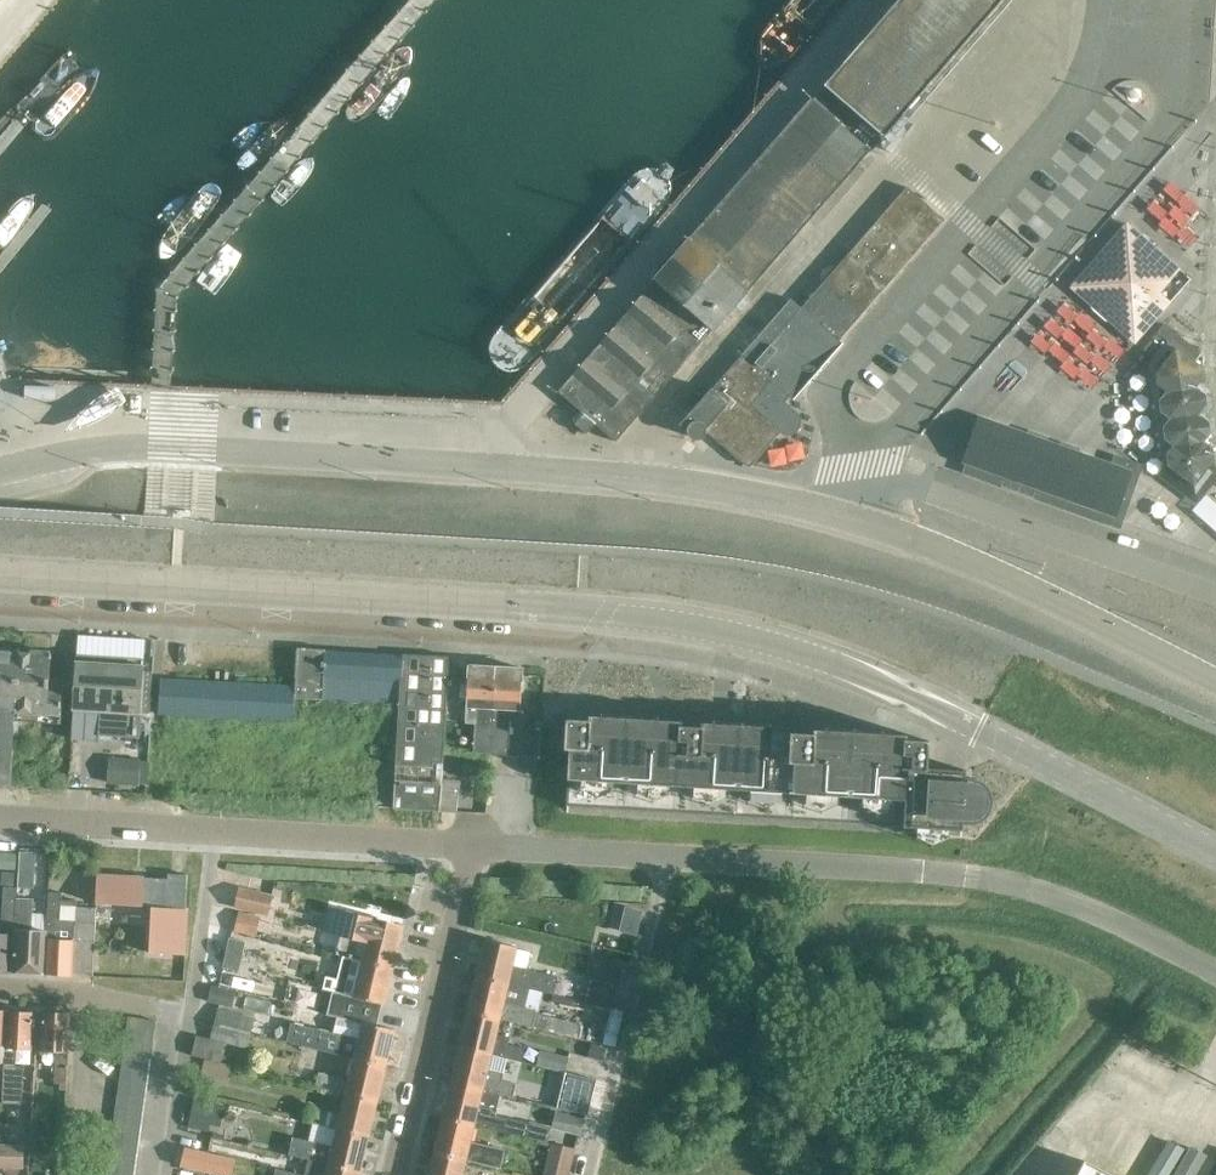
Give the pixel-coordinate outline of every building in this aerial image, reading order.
[(1003,0),(898,0),(558,392),(582,413),(574,424),(586,435),(594,424),(614,441),(865,150),(869,154),(876,145),(1003,0)] [(783,403),(789,397),(943,220),(906,188),(800,309),(790,300),(710,392),(680,426),(688,433),(690,437),(694,439),(699,439),(702,436),(704,431),(703,430),(718,443),(745,466),(748,467),(751,465),(779,433),(784,436),(790,436),(795,433),(798,429),(800,424),(799,418),(795,414),(783,403)] [(1116,329),(1134,344),(1170,303),(1159,294),(1179,271),(1130,227),(1108,252),(1116,258),(1086,292),(1121,323),(1116,329)] [(1201,368),(1166,341),(1156,334),(1143,351),(1162,365),(1155,374),(1156,385),(1165,393),(1158,402),(1160,412),(1169,420),(1162,429),(1164,440),(1172,447),(1166,456),(1167,467),(1193,487),(1214,461),(1201,368)] [(1113,518),(1130,472),(979,418),(963,463),(1113,518)] [(72,709),(70,739),(98,741),(98,736),(138,739),(140,714),(148,715),(152,673),(143,672),(144,661),(132,660),(133,640),(77,637),(76,657),(75,664),(73,696),(72,709)] [(442,782),(443,750),(444,742),(445,730),(445,721),(444,721),(448,658),(402,655),(402,657),(325,652),(325,651),(297,649),(295,687),(294,699),(398,705),(392,809),(438,811),(440,811),(442,782)] [(18,653),(0,651),(0,711),(14,711),(15,711),(18,653)] [(18,653),(15,711),(59,714),(60,695),(47,695),(51,655),(18,653)] [(60,695),(73,696),(75,664),(61,663),(59,681),(61,681),(60,695)] [(444,742),(443,750),(490,754),(494,668),(468,666),(465,706),(464,722),(445,721),(445,730),(444,742)] [(522,669),(494,668),(490,754),(539,757),(541,727),(509,725),(509,719),(507,719),(507,709),(519,710),(522,669)] [(294,699),(295,687),(160,679),(158,714),(292,722),(294,699)] [(0,711),(0,786),(10,787),(14,711),(0,711)] [(569,751),(565,807),(630,811),(636,719),(588,716),(588,721),(553,719),(551,750),(569,751)] [(743,818),(748,726),(700,723),(700,728),(681,727),(681,722),(636,719),(630,811),(743,818)] [(854,823),(859,731),(813,730),(812,735),(793,734),(794,729),(748,726),(743,818),(854,823)] [(860,731),(859,731),(854,823),(961,829),(961,823),(966,823),(974,822),(981,818),(987,813),(989,808),(990,803),(991,799),(990,794),(989,791),(988,789),(987,787),(986,785),(982,782),(978,779),(974,777),(969,776),(964,776),(964,769),(926,767),(927,740),(905,739),(905,734),(860,731)] [(111,759),(109,784),(137,786),(139,760),(111,759)] [(52,776),(52,781),(56,785),(61,785),(65,782),(66,776),(62,772),(57,772),(52,776)] [(459,784),(442,782),(440,811),(455,812),(459,784)] [(0,854),(0,869),(17,871),(18,856),(0,854)] [(18,874),(17,889),(33,890),(34,875),(18,874)] [(97,875),(96,905),(97,905),(96,924),(121,925),(122,906),(141,907),(141,906),(151,907),(148,953),(184,955),(187,909),(184,909),(186,875),(183,875),(169,874),(168,874),(168,879),(143,878),(143,877),(132,877),(116,876),(97,875)] [(11,973),(15,899),(16,888),(2,887),(0,930),(0,972),(11,973)] [(266,914),(270,896),(238,887),(233,906),(266,914)] [(46,932),(44,975),(71,976),(71,973),(75,907),(75,901),(61,900),(61,893),(48,892),(46,932)] [(15,899),(11,973),(44,975),(46,932),(30,931),(32,900),(15,899)] [(75,907),(71,973),(91,974),(95,908),(75,907)] [(336,911),(330,932),(340,934),(334,954),(342,956),(359,961),(392,969),(402,927),(369,919),(336,911)] [(228,939),(225,953),(241,957),(244,943),(228,939)] [(485,939),(476,976),(507,983),(529,989),(552,994),(556,977),(525,969),(529,951),(516,947),(485,939)] [(324,977),(322,990),(331,992),(380,1004),(383,1005),(392,969),(359,961),(342,956),(337,980),(324,977)] [(476,976),(467,1012),(498,1020),(571,1037),(574,1024),(547,1017),(534,1014),(535,1011),(524,1009),(529,989),(507,983),(476,976)] [(612,1006),(616,988),(591,981),(586,1000),(612,1006)] [(212,988),(207,1006),(221,1009),(225,992),(212,988)] [(394,1030),(375,1026),(380,1004),(331,992),(325,1013),(325,1015),(337,1018),(333,1034),(290,1023),(285,1042),(292,1044),(292,1045),(352,1059),(385,1067),(394,1030)] [(609,1010),(601,1044),(614,1047),(622,1013),(609,1010)] [(213,1025),(249,1034),(253,1019),(217,1011),(213,1025)] [(6,1012),(4,1049),(1,1104),(21,1105),(23,1067),(14,1066),(15,1049),(30,1050),(32,1014),(6,1012)] [(467,1012),(459,1047),(506,1059),(520,1062),(520,1061),(523,1049),(506,1045),(508,1038),(495,1034),(498,1020),(467,1012)] [(69,1016),(42,1014),(40,1050),(55,1051),(53,1084),(59,1085),(59,1090),(65,1091),(69,1016)] [(153,1035),(155,1022),(128,1018),(126,1031),(153,1035)] [(245,1048),(249,1034),(213,1025),(209,1040),(213,1041),(245,1048)] [(153,1035),(126,1031),(125,1044),(151,1048),(153,1035)] [(195,1036),(190,1055),(204,1059),(209,1060),(213,1041),(209,1040),(195,1036)] [(590,1043),(587,1058),(597,1060),(601,1046),(590,1043)] [(151,1048),(125,1044),(123,1058),(149,1061),(151,1048)] [(459,1047),(450,1082),(481,1090),(500,1095),(512,1098),(512,1097),(515,1082),(501,1079),(506,1059),(459,1047)] [(539,1051),(535,1065),(535,1066),(563,1073),(567,1058),(539,1051)] [(123,1058),(121,1071),(148,1074),(149,1061),(123,1058)] [(204,1059),(200,1074),(225,1080),(229,1065),(209,1060),(204,1059)] [(317,1073),(314,1087),(344,1094),(376,1102),(385,1067),(352,1059),(347,1080),(317,1073)] [(121,1071),(119,1084),(146,1087),(148,1074),(121,1071)] [(566,1073),(559,1104),(588,1111),(596,1080),(566,1073)] [(450,1082),(442,1117),(473,1125),(546,1143),(550,1128),(507,1117),(506,1119),(494,1116),(496,1109),(500,1095),(481,1090),(450,1082)] [(119,1084),(117,1097),(144,1100),(146,1087),(119,1084)] [(309,1109),(305,1122),(312,1124),(327,1127),(335,1130),(368,1137),(376,1102),(344,1094),(339,1115),(326,1112),(326,1113),(309,1109)] [(144,1100),(117,1097),(115,1110),(142,1113),(144,1100)] [(195,1113),(191,1133),(210,1137),(212,1132),(220,1134),(223,1119),(226,1104),(198,1099),(195,1113)] [(142,1113),(115,1110),(113,1123),(140,1126),(142,1113)] [(584,1121),(555,1113),(551,1129),(580,1136),(584,1121)] [(442,1117),(433,1153),(464,1161),(499,1169),(504,1150),(469,1142),(473,1125),(442,1117)] [(113,1123),(112,1136),(138,1140),(140,1126),(113,1123)] [(291,1137),(287,1155),(306,1160),(310,1161),(327,1165),(359,1172),(368,1137),(335,1130),(327,1127),(312,1124),(307,1141),(291,1137)] [(112,1136),(110,1149),(137,1153),(138,1140),(112,1136)] [(574,1150),(550,1144),(542,1174),(568,1174),(574,1150)] [(22,1170),(23,1146),(0,1145),(0,1169),(22,1170)] [(137,1153),(110,1149),(108,1162),(135,1166),(137,1153)] [(211,1174),(230,1174),(233,1162),(183,1151),(179,1167),(211,1174)] [(428,1174),(461,1174),(464,1161),(433,1153),(428,1174)] [(359,1172),(327,1165),(310,1161),(306,1160),(302,1174),(358,1174),(359,1172)] [(1083,1161),(1076,1174),(1111,1174),(1083,1161)] [(108,1162),(106,1174),(107,1174),(133,1174),(135,1166),(108,1162)]
